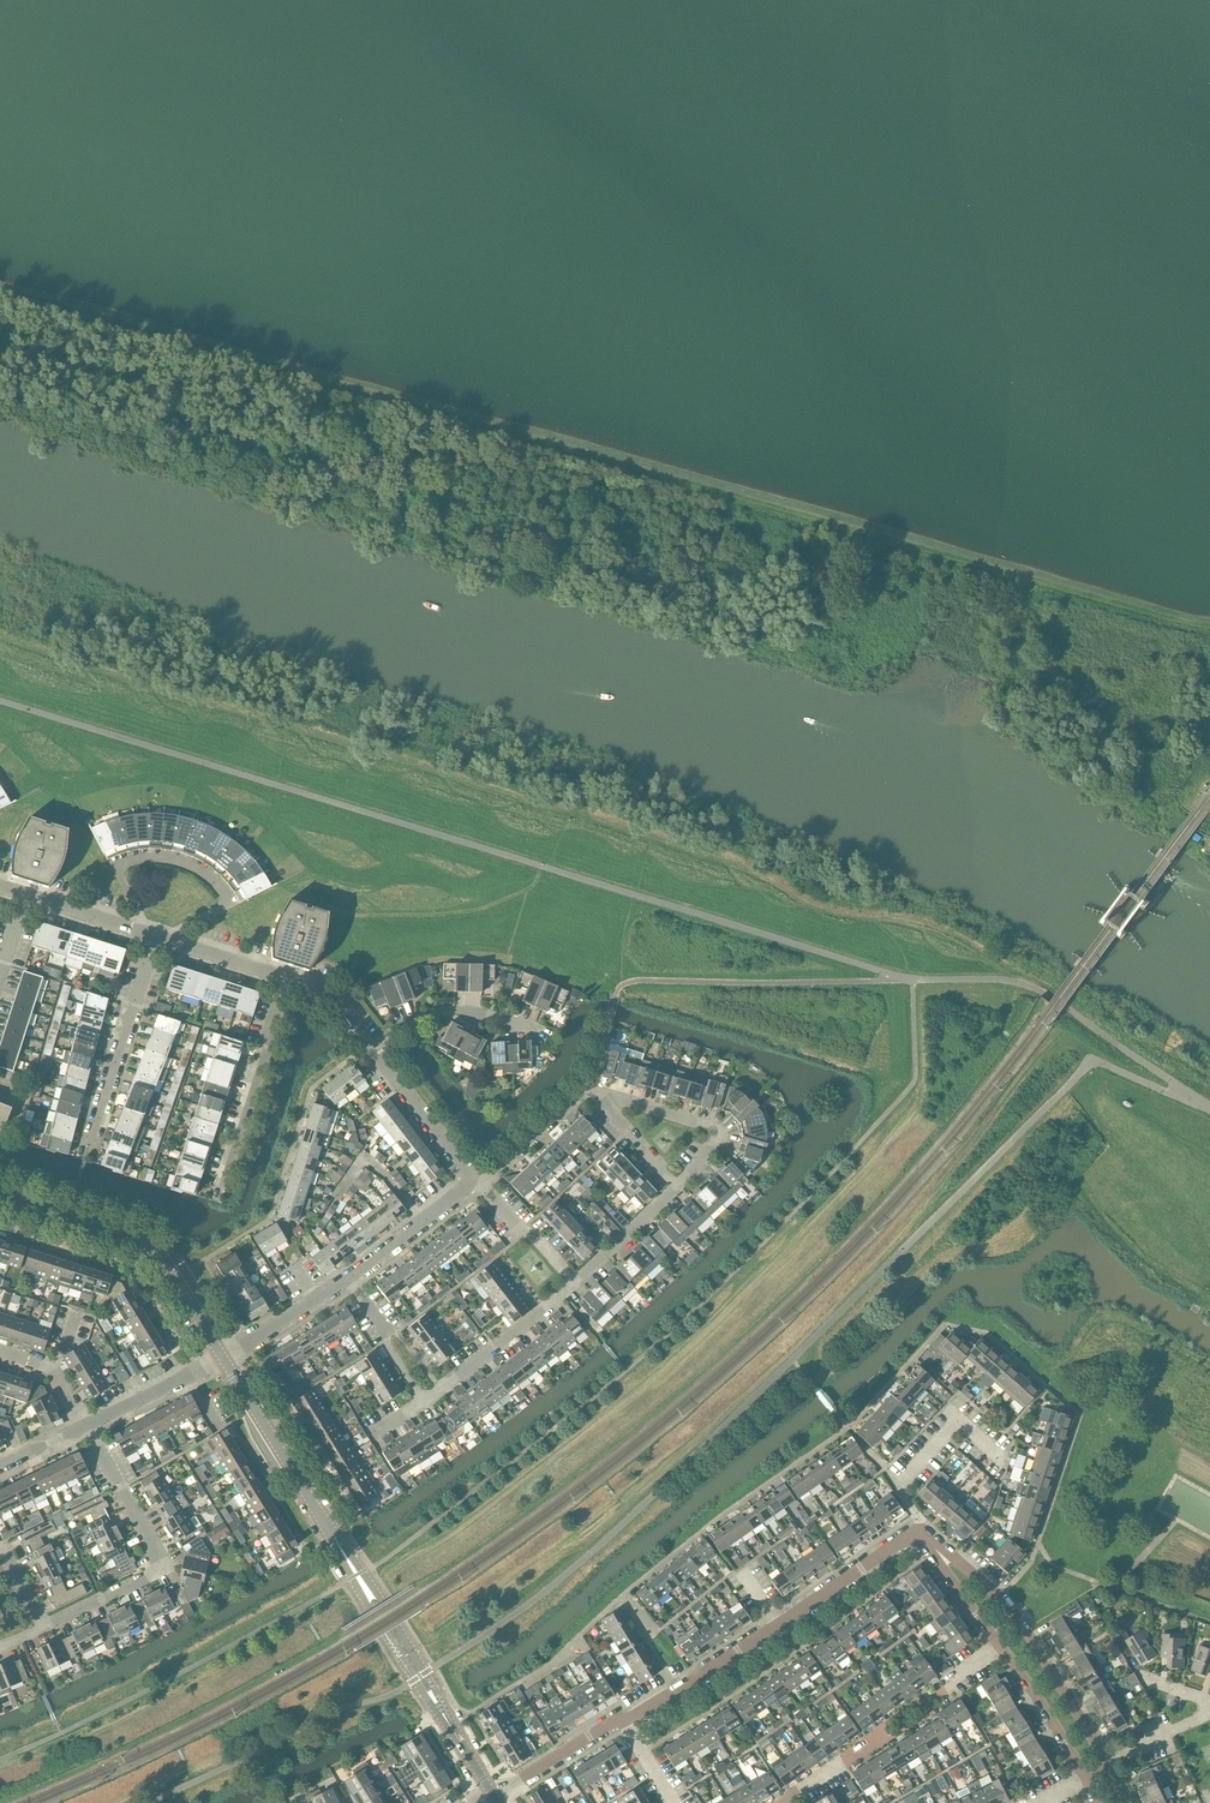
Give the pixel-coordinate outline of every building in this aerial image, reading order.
[(11,803),(9,800),(7,795),(3,790),(0,792),(0,809),(11,803)] [(138,843),(150,842),(149,813),(143,814),(140,814),(134,815),(138,843)] [(150,842),(162,842),(164,814),(158,813),(154,813),(149,813),(150,842)] [(162,842),(173,843),(179,816),(174,815),(171,815),(164,814),(162,842)] [(127,845),(138,843),(134,815),(129,816),(126,816),(119,818),(127,845)] [(173,843),(185,846),(193,820),(188,818),(185,817),(179,816),(173,843)] [(69,830),(45,822),(30,817),(21,831),(20,834),(18,839),(17,841),(16,843),(15,846),(14,849),(13,854),(13,856),(12,859),(12,864),(12,867),(12,870),(12,872),(12,877),(49,888),(50,886),(52,884),(55,880),(58,875),(59,873),(62,868),(64,863),(65,858),(66,856),(67,850),(68,846),(69,830)] [(115,849),(127,845),(119,818),(115,819),(112,820),(105,822),(115,849)] [(185,846),(196,851),(207,825),(202,823),(198,821),(193,820),(185,846)] [(95,827),(91,829),(104,854),(115,849),(105,822),(100,824),(95,827)] [(206,856),(221,832),(215,829),(212,827),(207,825),(196,851),(206,856)] [(206,856),(216,863),(233,840),(230,838),(227,836),(224,834),(221,832),(206,856)] [(245,850),(243,849),(238,845),(233,840),(216,863),(225,870),(245,850)] [(1154,856),(1171,869),(1178,860),(1161,847),(1154,856)] [(225,870),(233,879),(255,861),(250,855),(245,850),(225,870)] [(233,879),(240,889),(264,873),(262,870),(260,867),(257,864),(255,861),(233,879)] [(246,899),(272,887),(268,880),(265,876),(264,873),(240,889),(246,899)] [(1121,893),(1144,910),(1151,901),(1128,884),(1121,893)] [(329,913),(309,906),(289,900),(281,914),(279,919),(278,922),(276,926),(274,931),(273,937),(273,939),(272,942),(272,947),(272,950),(272,952),(272,955),(272,960),(308,971),(312,967),(315,963),(318,958),(319,956),(322,951),(323,949),(324,946),(324,944),(325,941),(326,936),(327,934),(327,929),(329,913)] [(57,928),(39,922),(32,946),(49,952),(57,928)] [(49,952),(66,957),(74,933),(57,928),(49,952)] [(91,939),(74,933),(66,957),(83,962),(81,969),(82,969),(91,939)] [(108,944),(91,939),(82,969),(92,972),(94,966),(101,968),(108,944)] [(108,944),(101,968),(118,974),(126,950),(108,944)] [(1073,965),(1090,978),(1097,969),(1079,956),(1073,965)] [(469,992),(469,964),(456,964),(444,963),(443,978),(455,979),(455,991),(469,992)] [(469,964),(469,992),(482,992),(482,980),(494,980),(495,965),(483,965),(483,964),(469,964)] [(184,994),(191,970),(174,965),(166,989),(184,994)] [(392,977),(403,1004),(415,999),(411,987),(422,983),(416,968),(405,973),(392,977)] [(184,994),(201,1000),(208,976),(191,970),(184,994)] [(24,971),(20,983),(40,989),(44,977),(24,971)] [(534,1007),(546,981),(533,976),(522,971),(516,985),(527,990),(522,1001),(534,1007)] [(201,1000),(218,1005),(226,981),(208,976),(201,1000)] [(380,983),(369,987),(376,1007),(387,1002),(390,1009),(403,1004),(392,977),(380,982),(380,983)] [(243,987),(226,981),(218,1005),(235,1011),(243,987)] [(546,981),(534,1007),(547,1012),(555,1015),(558,1014),(562,1005),(563,1005),(569,991),(558,987),(558,986),(546,981)] [(36,1001),(40,989),(20,983),(16,995),(36,1001)] [(260,993),(243,987),(235,1011),(242,1013),(239,1021),(250,1024),(260,993)] [(576,998),(578,995),(579,991),(572,988),(571,992),(569,995),(576,998)] [(83,1004),(105,1011),(109,999),(87,992),(83,1004)] [(16,995),(12,1007),(32,1013),(36,1001),(16,995)] [(102,1023),(105,1011),(83,1004),(80,1016),(102,1023)] [(28,1025),(32,1013),(12,1007),(9,1018),(28,1025)] [(154,1027),(176,1034),(181,1022),(159,1015),(154,1027)] [(80,1016),(77,1028),(99,1035),(102,1023),(80,1016)] [(25,1036),(28,1025),(9,1018),(5,1030),(25,1036)] [(454,1059),(468,1034),(462,1031),(463,1028),(452,1021),(443,1037),(440,1036),(435,1044),(447,1051),(446,1054),(454,1059)] [(172,1045),(176,1034),(154,1027),(150,1038),(172,1045)] [(96,1047),(99,1035),(77,1028),(74,1040),(96,1047)] [(5,1030),(1,1042),(21,1048),(25,1036),(5,1030)] [(468,1034),(454,1059),(463,1063),(465,1060),(473,1065),(487,1040),(475,1034),(474,1037),(468,1034)] [(216,1047),(241,1054),(241,1053),(242,1044),(243,1042),(220,1035),(216,1047)] [(150,1038),(145,1050),(167,1057),(172,1045),(150,1038)] [(93,1059),(96,1047),(74,1040),(71,1052),(93,1059)] [(511,1045),(513,1073),(522,1072),(522,1069),(532,1069),(532,1058),(536,1058),(538,1056),(538,1048),(535,1045),(531,1046),(531,1040),(518,1041),(518,1044),(511,1045)] [(1,1042),(0,1045),(0,1054),(17,1059),(21,1048),(1,1042)] [(513,1073),(511,1045),(504,1045),(504,1042),(491,1042),(493,1071),(503,1070),(503,1073),(513,1073)] [(609,1049),(601,1076),(611,1080),(612,1076),(619,1078),(628,1049),(611,1044),(609,1049)] [(237,1066),(241,1054),(216,1047),(213,1058),(237,1066)] [(628,1049),(619,1078),(625,1080),(624,1084),(634,1087),(643,1059),(644,1054),(628,1049)] [(163,1068),(167,1057),(145,1050),(141,1061),(163,1068)] [(90,1071),(93,1059),(71,1052),(68,1064),(90,1071)] [(13,1072),(17,1059),(0,1054),(0,1067),(13,1072)] [(233,1078),(237,1066),(213,1058),(209,1070),(233,1078)] [(643,1059),(634,1087),(644,1090),(645,1086),(652,1088),(659,1064),(643,1059)] [(158,1080),(163,1068),(141,1061),(136,1072),(158,1080)] [(87,1083),(90,1071),(68,1064),(65,1076),(87,1083)] [(366,1080),(360,1072),(354,1064),(343,1072),(356,1089),(366,1080)] [(676,1069),(659,1064),(652,1088),(658,1090),(657,1094),(667,1097),(676,1069)] [(692,1075),(676,1069),(667,1097),(677,1100),(678,1096),(685,1098),(692,1075)] [(209,1070),(205,1082),(230,1089),(233,1078),(209,1070)] [(136,1072),(132,1084),(154,1091),(158,1080),(136,1072)] [(346,1096),(356,1089),(343,1072),(333,1080),(346,1096)] [(709,1080),(692,1075),(685,1098),(691,1100),(690,1104),(700,1107),(709,1080)] [(718,1082),(709,1080),(700,1107),(711,1110),(711,1106),(718,1109),(728,1077),(720,1075),(718,1082)] [(65,1076),(62,1088),(84,1095),(87,1083),(65,1076)] [(346,1096),(333,1080),(322,1089),(327,1095),(324,1098),(324,1100),(334,1107),(335,1105),(346,1096)] [(205,1082),(202,1093),(226,1101),(230,1089),(205,1082)] [(468,1082),(465,1093),(474,1104),(478,1085),(468,1082)] [(132,1084),(128,1095),(154,1104),(158,1093),(154,1092),(154,1091),(132,1084)] [(734,1117),(754,1100),(748,1094),(747,1096),(743,1092),(739,1090),(735,1088),(730,1086),(723,1110),(729,1112),(734,1117)] [(81,1107),(84,1095),(62,1088),(59,1100),(81,1107)] [(384,1090),(379,1094),(383,1099),(388,1095),(384,1090)] [(202,1093),(198,1105),(222,1113),(226,1101),(202,1093)] [(128,1095),(123,1107),(150,1116),(154,1104),(128,1095)] [(388,1099),(384,1103),(372,1111),(380,1122),(397,1110),(388,1099)] [(78,1119),(81,1107),(59,1100),(56,1112),(78,1119)] [(329,1122),(334,1107),(324,1100),(322,1106),(314,1103),(310,1116),(329,1122)] [(754,1100),(734,1117),(740,1123),(741,1130),(766,1124),(765,1122),(764,1118),(762,1114),(761,1111),(757,1107),(759,1106),(754,1100)] [(1,1127),(4,1125),(11,1108),(0,1104),(0,1129),(1,1127)] [(198,1105),(194,1117),(218,1125),(222,1113),(198,1105)] [(123,1107),(119,1118),(141,1126),(145,1115),(149,1116),(150,1116),(123,1107)] [(405,1120),(397,1110),(380,1122),(388,1132),(405,1120)] [(573,1124),(587,1138),(596,1130),(577,1110),(573,1124)] [(75,1130),(78,1119),(56,1112),(53,1124),(75,1130)] [(325,1135),(329,1122),(310,1116),(306,1129),(325,1135)] [(214,1137),(218,1125),(194,1117),(190,1129),(214,1137)] [(141,1126),(119,1118),(114,1130),(142,1139),(145,1128),(141,1126)] [(388,1132),(396,1142),(412,1130),(405,1120),(388,1132)] [(72,1142),(75,1130),(53,1124),(48,1122),(45,1134),(50,1135),(72,1142)] [(578,1147),(587,1138),(573,1124),(564,1132),(578,1147)] [(741,1144),(765,1151),(768,1144),(765,1143),(767,1138),(767,1133),(767,1129),(766,1124),(741,1130),(743,1136),(741,1144)] [(211,1148),(214,1137),(190,1129),(187,1140),(211,1148)] [(325,1135),(306,1129),(302,1141),(321,1147),(326,1149),(330,1137),(325,1135)] [(114,1130),(110,1141),(137,1150),(140,1139),(142,1140),(142,1139),(114,1130)] [(396,1142),(404,1153),(420,1140),(412,1130),(396,1142)] [(564,1132),(555,1140),(569,1155),(578,1147),(564,1132)] [(50,1135),(46,1150),(55,1153),(57,1151),(67,1154),(67,1153),(71,1144),(72,1142),(50,1135)] [(187,1140),(183,1152),(207,1160),(211,1148),(187,1140)] [(428,1150),(420,1140),(404,1153),(412,1163),(428,1150)] [(569,1155),(555,1140),(546,1149),(564,1168),(573,1159),(569,1155)] [(110,1141),(106,1153),(132,1161),(136,1151),(137,1150),(110,1141)] [(321,1147),(302,1141),(298,1153),(317,1159),(321,1147)] [(765,1151),(741,1144),(738,1151),(733,1156),(750,1174),(754,1171),(756,1167),(759,1163),(761,1158),(763,1158),(765,1151)] [(598,1150),(601,1154),(606,1149),(603,1145),(598,1150)] [(604,1173),(623,1155),(615,1146),(596,1164),(604,1173)] [(546,1149),(537,1157),(555,1176),(564,1168),(546,1149)] [(412,1163),(420,1173),(436,1161),(428,1150),(412,1163)] [(601,1154),(598,1150),(592,1155),(596,1159),(601,1154)] [(183,1152),(179,1164),(203,1171),(207,1160),(183,1152)] [(132,1161),(106,1153),(105,1155),(103,1164),(102,1166),(113,1169),(113,1171),(122,1174),(127,1175),(128,1175),(129,1174),(130,1172),(130,1171),(130,1170),(130,1169),(132,1161)] [(298,1153),(297,1157),(294,1166),(313,1172),(317,1173),(318,1169),(315,1167),(317,1159),(298,1153)] [(613,1182),(617,1178),(632,1164),(623,1155),(604,1173),(613,1182)] [(340,1168),(345,1172),(348,1168),(353,1161),(346,1157),(341,1164),(342,1165),(340,1168)] [(537,1157),(528,1166),(542,1180),(546,1184),(555,1176),(537,1157)] [(420,1173),(428,1184),(445,1171),(436,1161),(420,1173)] [(580,1167),(583,1171),(588,1166),(585,1162),(580,1167)] [(716,1172),(735,1192),(748,1180),(731,1162),(726,1167),(724,1165),(716,1172)] [(175,1175),(200,1183),(203,1171),(179,1164),(175,1175)] [(632,1164),(617,1178),(625,1187),(640,1173),(632,1164)] [(310,1184),(313,1172),(294,1166),(290,1178),(310,1184)] [(533,1189),(542,1180),(528,1166),(519,1174),(533,1189)] [(583,1171),(580,1167),(575,1172),(578,1176),(583,1171)] [(723,1204),(735,1192),(716,1172),(708,1179),(711,1182),(706,1186),(723,1204)] [(640,1173),(625,1187),(621,1191),(629,1200),(634,1196),(648,1182),(640,1173)] [(533,1189),(519,1174),(505,1177),(523,1197),(533,1189)] [(200,1183),(175,1175),(171,1190),(182,1193),(183,1191),(196,1195),(200,1183)] [(306,1196),(310,1184),(290,1178),(286,1190),(306,1196)] [(562,1184),(565,1187),(571,1182),(567,1179),(562,1184)] [(581,1185),(586,1190),(589,1187),(584,1182),(581,1185)] [(648,1182),(634,1196),(642,1205),(662,1187),(662,1186),(648,1182)] [(565,1187),(562,1184),(557,1189),(560,1192),(565,1187)] [(586,1190),(581,1185),(577,1188),(582,1194),(586,1190)] [(329,1194),(332,1190),(327,1186),(324,1191),(329,1194)] [(723,1204),(706,1186),(701,1191),(698,1188),(691,1195),(710,1216),(723,1204)] [(586,1190),(591,1196),(594,1192),(589,1187),(586,1190)] [(286,1190),(282,1203),(302,1209),(306,1196),(286,1190)] [(406,1210),(394,1194),(390,1190),(380,1198),(383,1203),(396,1219),(406,1210)] [(591,1196),(586,1190),(582,1194),(587,1199),(591,1196)] [(681,1210),(698,1228),(710,1216),(691,1195),(683,1203),(685,1205),(681,1210)] [(544,1201),(547,1204),(553,1199),(549,1196),(544,1201)] [(550,1224),(564,1210),(568,1206),(560,1197),(556,1201),(541,1215),(550,1224)] [(604,1207),(607,1204),(602,1199),(599,1202),(604,1207)] [(547,1204),(544,1201),(539,1205),(542,1209),(547,1204)] [(283,1223),(288,1227),(291,1219),(298,1222),(302,1209),(282,1203),(278,1215),(285,1218),(283,1223)] [(396,1219),(383,1203),(373,1210),(386,1227),(396,1219)] [(598,1213),(601,1210),(596,1204),(593,1208),(598,1213)] [(607,1204),(604,1207),(609,1212),(612,1209),(607,1204)] [(477,1208),(476,1208),(464,1218),(477,1235),(486,1228),(488,1231),(492,1228),(477,1208)] [(375,1235),(386,1227),(373,1210),(363,1218),(375,1235)] [(573,1219),(564,1210),(550,1224),(558,1233),(573,1219)] [(601,1210),(598,1213),(603,1218),(606,1215),(601,1210)] [(698,1228),(681,1210),(676,1214),(673,1212),(666,1219),(685,1240),(698,1228)] [(612,1216),(617,1221),(621,1226),(624,1222),(616,1213),(612,1216)] [(363,1218),(353,1226),(365,1242),(375,1235),(363,1218)] [(464,1218),(454,1225),(467,1242),(477,1235),(464,1218)] [(614,1235),(620,1230),(610,1218),(604,1223),(614,1235)] [(581,1228),(573,1219),(558,1233),(567,1242),(581,1228)] [(655,1233),(667,1246),(672,1241),(677,1247),(685,1240),(666,1219),(658,1226),(660,1229),(655,1233)] [(288,1227),(283,1223),(278,1226),(277,1223),(265,1230),(276,1247),(287,1240),(282,1231),(288,1227)] [(581,1228),(567,1242),(575,1251),(590,1237),(594,1233),(586,1224),(581,1228)] [(454,1225),(445,1233),(458,1250),(467,1242),(454,1225)] [(355,1250),(365,1242),(353,1226),(342,1234),(355,1250)] [(276,1247),(265,1230),(254,1237),(264,1254),(276,1247)] [(445,1233),(435,1240),(448,1257),(458,1250),(445,1233)] [(667,1246),(655,1233),(650,1238),(648,1236),(640,1243),(660,1263),(667,1256),(662,1251),(667,1246)] [(345,1258),(355,1250),(342,1234),(332,1242),(345,1258)] [(590,1237),(575,1251),(578,1265),(579,1265),(598,1246),(590,1237)] [(438,1265),(448,1257),(435,1240),(425,1248),(438,1265)] [(494,1256),(505,1248),(506,1247),(502,1240),(489,1250),(494,1256)] [(3,1241),(0,1250),(0,1262),(8,1265),(15,1245),(3,1241)] [(332,1242),(322,1250),(334,1266),(345,1258),(332,1242)] [(647,1275),(660,1263),(640,1243),(633,1250),(635,1252),(630,1257),(647,1275)] [(8,1265),(20,1269),(27,1248),(15,1245),(8,1265)] [(425,1248),(416,1255),(429,1272),(438,1265),(425,1248)] [(34,1280),(43,1254),(30,1250),(24,1270),(32,1272),(31,1279),(34,1280)] [(223,1276),(224,1276),(224,1275),(242,1264),(235,1253),(233,1254),(231,1250),(224,1254),(227,1258),(216,1264),(223,1276)] [(311,1258),(315,1264),(324,1275),(334,1266),(322,1250),(311,1258)] [(54,1257),(43,1254),(34,1280),(37,1281),(40,1275),(48,1277),(47,1281),(54,1257)] [(416,1255),(406,1263),(419,1280),(429,1272),(416,1255)] [(481,1260),(484,1264),(490,1259),(487,1255),(481,1260)] [(66,1261),(54,1257),(47,1281),(55,1284),(54,1287),(57,1288),(66,1261)] [(634,1287),(647,1275),(630,1257),(625,1262),(623,1259),(615,1266),(634,1287)] [(484,1264),(481,1260),(475,1264),(478,1268),(484,1264)] [(78,1265),(66,1261),(57,1288),(60,1289),(62,1286),(70,1288),(78,1265)] [(483,1285),(501,1271),(498,1267),(497,1268),(492,1262),(475,1275),(483,1285)] [(409,1287),(419,1280),(406,1263),(396,1270),(409,1287)] [(248,1276),(241,1265),(242,1265),(242,1264),(224,1275),(224,1276),(231,1286),(248,1276)] [(89,1268),(78,1265),(70,1288),(82,1292),(89,1268)] [(605,1281),(622,1299),(634,1287),(615,1266),(607,1274),(610,1276),(605,1281)] [(101,1272),(89,1268),(82,1292),(93,1296),(94,1292),(101,1272)] [(400,1295),(409,1287),(396,1270),(387,1278),(400,1295)] [(462,1275),(465,1279),(471,1274),(468,1270),(462,1275)] [(491,1295),(507,1282),(503,1276),(504,1275),(501,1271),(483,1285),(491,1295)] [(110,1297),(122,1283),(112,1280),(113,1276),(101,1272),(94,1292),(107,1296),(110,1297)] [(465,1279),(462,1275),(456,1279),(459,1283),(465,1279)] [(231,1286),(237,1297),(255,1287),(248,1276),(231,1286)] [(377,1286),(379,1289),(390,1303),(400,1295),(387,1278),(377,1286)] [(8,1288),(10,1282),(3,1280),(1,1286),(8,1288)] [(609,1311),(622,1299),(605,1281),(600,1285),(598,1283),(590,1290),(609,1311)] [(491,1295),(498,1304),(516,1290),(514,1287),(512,1288),(507,1282),(491,1295)] [(119,1311),(137,1300),(130,1289),(127,1291),(122,1283),(110,1297),(112,1300),(119,1311)] [(442,1290),(445,1294),(451,1289),(448,1285),(442,1290)] [(288,1298),(281,1286),(275,1290),(282,1302),(288,1298)] [(261,1298),(255,1287),(237,1297),(244,1308),(244,1309),(262,1298),(261,1298)] [(6,1301),(9,1292),(0,1289),(0,1299),(6,1301)] [(445,1294),(442,1290),(432,1298),(435,1302),(440,1298),(445,1294)] [(498,1304),(506,1314),(523,1301),(518,1295),(519,1294),(516,1290),(498,1304)] [(609,1311),(590,1290),(582,1297),(584,1300),(579,1305),(596,1323),(609,1311)] [(49,1292),(47,1300),(53,1302),(55,1294),(49,1292)] [(14,1293),(12,1299),(21,1302),(23,1296),(14,1293)] [(460,1303),(464,1300),(459,1294),(455,1297),(460,1303)] [(269,1309),(262,1297),(261,1298),(262,1298),(244,1309),(244,1308),(243,1309),(251,1320),(269,1309)] [(456,1306),(460,1303),(455,1297),(451,1300),(456,1306)] [(143,1311),(137,1300),(119,1311),(123,1318),(118,1323),(119,1325),(143,1311)] [(423,1305),(426,1309),(432,1304),(429,1300),(423,1305)] [(464,1300),(460,1303),(464,1309),(468,1306),(464,1300)] [(69,1301),(67,1307),(76,1310),(78,1304),(69,1301)] [(513,1324),(532,1310),(529,1306),(527,1307),(523,1301),(506,1314),(513,1324)] [(460,1303),(456,1306),(460,1312),(464,1309),(460,1303)] [(426,1309),(423,1305),(417,1309),(420,1313),(426,1309)] [(358,1325),(347,1307),(336,1314),(348,1332),(358,1325)] [(554,1313),(559,1319),(563,1315),(558,1309),(554,1313)] [(150,1321),(143,1311),(119,1325),(121,1328),(127,1325),(132,1332),(150,1321)] [(476,1322),(480,1318),(475,1313),(471,1316),(476,1322)] [(559,1319),(554,1313),(550,1316),(555,1322),(559,1319)] [(4,1314),(0,1327),(0,1339),(8,1341),(16,1318),(4,1314)] [(336,1314),(326,1320),(337,1338),(348,1332),(336,1314)] [(415,1338),(433,1324),(426,1314),(409,1327),(413,1333),(412,1334),(415,1338)] [(562,1322),(575,1339),(585,1331),(572,1314),(562,1322)] [(403,1320),(406,1324),(412,1319),(409,1315),(403,1320)] [(27,1321),(16,1318),(8,1341),(20,1345),(27,1321)] [(469,1327),(473,1324),(469,1318),(465,1321),(469,1327)] [(480,1318),(476,1322),(481,1328),(485,1324),(480,1318)] [(326,1320),(315,1327),(327,1345),(337,1338),(326,1320)] [(39,1325),(27,1321),(20,1345),(32,1349),(39,1325)] [(156,1331),(150,1321),(132,1332),(136,1339),(130,1344),(132,1346),(134,1345),(156,1331)] [(565,1346),(575,1339),(562,1322),(552,1329),(565,1346)] [(433,1324),(415,1338),(418,1341),(419,1340),(424,1346),(441,1333),(445,1330),(443,1327),(439,1331),(433,1324)] [(473,1324),(469,1327),(474,1333),(478,1330),(473,1324)] [(535,1327),(540,1333),(544,1330),(539,1324),(535,1327)] [(44,1352),(48,1338),(51,1329),(39,1325),(32,1349),(44,1352)] [(316,1351),(327,1345),(315,1327),(305,1333),(316,1351)] [(540,1333),(535,1327),(531,1331),(536,1337),(540,1333)] [(552,1329),(542,1337),(556,1354),(559,1358),(569,1351),(565,1346),(552,1329)] [(162,1342),(156,1331),(134,1345),(140,1355),(144,1353),(162,1342)] [(940,1334),(928,1347),(934,1353),(938,1349),(947,1357),(962,1340),(952,1331),(945,1339),(940,1334)] [(491,1341),(496,1338),(491,1332),(487,1335),(491,1341)] [(305,1333),(295,1339),(306,1358),(316,1351),(305,1333)] [(448,1343),(441,1333),(424,1346),(428,1353),(427,1354),(430,1357),(448,1343)] [(542,1337),(533,1345),(546,1361),(556,1354),(542,1337)] [(947,1357),(957,1366),(981,1339),(980,1339),(977,1342),(971,1337),(966,1343),(962,1340),(947,1357)] [(295,1364),(306,1358),(295,1339),(284,1346),(295,1364)] [(516,1342),(520,1348),(524,1345),(520,1339),(516,1342)] [(975,1365),(990,1348),(981,1339),(957,1366),(966,1356),(975,1365)] [(162,1342),(144,1353),(151,1364),(153,1366),(169,1357),(167,1354),(169,1353),(162,1342)] [(520,1348),(516,1342),(512,1346),(516,1351),(520,1348)] [(439,1366),(446,1361),(456,1353),(448,1343),(430,1357),(433,1361),(434,1360),(439,1366)] [(63,1357),(69,1368),(91,1355),(84,1344),(63,1357)] [(372,1348),(372,1347),(370,1344),(363,1348),(366,1352),(372,1348)] [(533,1345),(523,1352),(536,1369),(546,1361),(533,1345)] [(284,1346),(274,1352),(285,1371),(295,1364),(284,1346)] [(1000,1356),(990,1348),(975,1365),(985,1373),(1000,1356)] [(375,1351),(374,1351),(357,1362),(363,1373),(383,1361),(381,1357),(379,1358),(375,1351)] [(260,1361),(265,1368),(268,1367),(274,1377),(285,1371),(274,1352),(260,1361)] [(526,1377),(536,1369),(523,1352),(513,1360),(526,1377)] [(125,1353),(120,1356),(125,1365),(130,1362),(125,1353)] [(351,1361),(349,1357),(348,1357),(345,1353),(339,1357),(342,1361),(345,1365),(351,1361)] [(349,1357),(351,1361),(358,1357),(355,1353),(349,1357)] [(496,1357),(501,1363),(505,1360),(500,1354),(496,1357)] [(69,1368),(76,1378),(97,1365),(91,1355),(69,1368)] [(985,1373),(995,1382),(1010,1365),(1000,1356),(985,1373)] [(501,1363),(496,1357),(492,1361),(497,1367),(501,1363)] [(517,1384),(526,1377),(513,1360),(504,1367),(517,1384)] [(330,1365),(335,1372),(341,1368),(338,1363),(338,1364),(336,1361),(330,1365)] [(370,1383),(388,1372),(384,1366),(385,1365),(383,1361),(363,1373),(370,1383)] [(76,1378),(82,1389),(103,1376),(97,1365),(76,1378)] [(118,1367),(113,1370),(120,1382),(130,1377),(122,1365),(118,1367)] [(995,1382),(1004,1391),(1020,1373),(1010,1365),(995,1382)] [(933,1379),(919,1366),(910,1376),(924,1389),(933,1379)] [(507,1391),(517,1384),(504,1367),(494,1375),(507,1391)] [(477,1372),(482,1378),(486,1375),(481,1369),(477,1372)] [(0,1372),(0,1401),(1,1402),(10,1375),(0,1372)] [(317,1376),(320,1381),(327,1377),(324,1372),(317,1376)] [(370,1383),(376,1394),(396,1382),(394,1378),(392,1379),(388,1372),(370,1383)] [(482,1378),(477,1372),(473,1376),(478,1382),(482,1378)] [(1029,1382),(1020,1373),(1004,1391),(1014,1399),(1029,1382)] [(15,1399),(21,1379),(10,1375),(1,1402),(4,1403),(7,1397),(15,1399)] [(498,1399),(507,1391),(494,1375),(484,1382),(498,1399)] [(89,1400),(104,1390),(110,1387),(103,1376),(82,1389),(89,1400)] [(320,1381),(317,1376),(311,1380),(314,1385),(320,1381)] [(924,1389),(910,1376),(901,1385),(916,1399),(924,1389)] [(338,1380),(341,1387),(346,1384),(342,1378),(338,1380)] [(31,1402),(36,1396),(44,1387),(33,1383),(21,1379),(15,1399),(27,1403),(28,1401),(31,1402)] [(337,1389),(341,1387),(338,1380),(333,1383),(337,1389)] [(947,1387),(952,1391),(955,1387),(958,1384),(954,1380),(947,1387)] [(383,1404),(401,1393),(397,1386),(398,1386),(396,1382),(376,1394),(383,1404)] [(488,1406),(498,1399),(484,1382),(475,1390),(488,1406)] [(979,1388),(984,1393),(989,1387),(984,1382),(979,1388)] [(1039,1391),(1029,1382),(1014,1399),(1024,1408),(1039,1391)] [(341,1387),(345,1393),(350,1390),(346,1384),(341,1387)] [(458,1387),(462,1393),(466,1390),(462,1384),(458,1387)] [(297,1389),(299,1394),(306,1390),(303,1385),(297,1389)] [(907,1408),(916,1399),(901,1385),(892,1395),(907,1408)] [(31,1402),(37,1416),(56,1407),(51,1395),(48,1396),(44,1387),(36,1396),(31,1402)] [(341,1387),(337,1389),(341,1396),(345,1393),(341,1387)] [(462,1393),(458,1387),(454,1391),(458,1396),(462,1393)] [(299,1394),(297,1389),(290,1393),(293,1398),(299,1394)] [(300,1412),(319,1401),(312,1390),(294,1401),(300,1412)] [(475,1390),(465,1397),(478,1414),(481,1419),(491,1411),(487,1407),(488,1406),(475,1390)] [(951,1396),(947,1392),(942,1397),(947,1401),(951,1396)] [(191,1394),(179,1400),(190,1420),(189,1420),(191,1422),(202,1416),(191,1394)] [(898,1418),(907,1408),(892,1395),(883,1404),(898,1418)] [(465,1397),(455,1405),(468,1422),(478,1414),(465,1397)] [(354,1407),(359,1405),(355,1398),(350,1401),(354,1407)] [(179,1425),(189,1420),(190,1420),(179,1400),(169,1406),(179,1425)] [(319,1401),(300,1412),(307,1422),(325,1411),(319,1401)] [(347,1412),(351,1409),(348,1403),(343,1406),(347,1412)] [(889,1427),(898,1418),(883,1404),(874,1414),(889,1427)] [(359,1405),(354,1407),(358,1414),(363,1411),(359,1405)] [(447,1415),(442,1419),(456,1438),(463,1433),(463,1426),(468,1422),(455,1405),(445,1412),(447,1415)] [(168,1431),(179,1425),(169,1406),(158,1412),(168,1431)] [(929,1411),(933,1415),(938,1410),(933,1406),(929,1411)] [(56,1407),(37,1416),(43,1427),(38,1430),(41,1434),(64,1423),(56,1407)] [(1043,1407),(1039,1420),(1047,1422),(1069,1430),(1073,1417),(1043,1407)] [(351,1409),(347,1412),(351,1418),(355,1416),(351,1409)] [(332,1421),(325,1411),(307,1422),(313,1433),(332,1421)] [(933,1415),(929,1411),(925,1416),(929,1420),(933,1415)] [(158,1412),(147,1417),(158,1437),(168,1431),(158,1412)] [(880,1437),(889,1427),(874,1414),(866,1423),(880,1437)] [(147,1417),(136,1423),(147,1443),(158,1437),(147,1417)] [(435,1420),(424,1426),(435,1445),(441,1441),(449,1443),(456,1438),(442,1419),(437,1423),(435,1420)] [(1,1423),(6,1435),(13,1432),(8,1420),(1,1423)] [(407,1422),(411,1429),(416,1426),(412,1420),(407,1422)] [(338,1432),(332,1421),(313,1433),(320,1443),(338,1432)] [(411,1429),(407,1422),(403,1425),(407,1432),(411,1429)] [(1064,1442),(1069,1430),(1047,1422),(1043,1435),(1064,1442)] [(136,1423),(125,1429),(136,1449),(136,1448),(147,1443),(136,1423)] [(880,1437),(866,1423),(856,1433),(871,1447),(880,1437)] [(21,1424),(15,1427),(20,1442),(26,1439),(21,1424)] [(359,1433),(364,1430),(360,1424),(355,1427),(359,1433)] [(912,1430),(916,1434),(920,1429),(916,1425),(912,1430)] [(424,1426),(414,1433),(429,1457),(439,1451),(435,1445),(424,1426)] [(213,1434),(209,1427),(205,1430),(208,1437),(213,1434)] [(114,1435),(126,1457),(138,1451),(136,1448),(136,1449),(125,1429),(114,1435)] [(233,1440),(226,1429),(205,1442),(212,1453),(215,1452),(214,1452),(233,1440)] [(364,1430),(359,1433),(363,1440),(368,1437),(364,1430)] [(916,1434),(912,1430),(907,1435),(911,1439),(916,1434)] [(344,1442),(338,1432),(320,1443),(326,1454),(344,1442)] [(1064,1442),(1043,1435),(1035,1432),(1031,1445),(1039,1447),(1060,1454),(1064,1442)] [(387,1435),(391,1442),(395,1439),(391,1433),(387,1435)] [(418,1464),(429,1457),(414,1433),(403,1439),(418,1464)] [(391,1442),(387,1435),(382,1438),(386,1444),(391,1442)] [(863,1453),(861,1451),(851,1437),(840,1444),(852,1461),(863,1453)] [(188,1442),(191,1447),(197,1443),(194,1438),(188,1442)] [(408,1470),(418,1464),(403,1439),(393,1446),(408,1470)] [(214,1452),(215,1452),(221,1462),(240,1450),(233,1440),(214,1452)] [(191,1447),(188,1442),(181,1446),(184,1451),(191,1447)] [(351,1453),(344,1442),(326,1454),(333,1464),(351,1453)] [(373,1454),(377,1451),(373,1444),(369,1447),(373,1454)] [(841,1468),(852,1461),(840,1444),(829,1452),(841,1468)] [(894,1449),(898,1453),(903,1448),(898,1445),(894,1449)] [(408,1470),(393,1446),(382,1452),(397,1477),(408,1470)] [(1039,1447),(1035,1459),(1056,1467),(1060,1454),(1039,1447)] [(898,1453),(894,1449),(890,1454),(894,1458),(898,1453)] [(221,1462),(227,1472),(246,1461),(240,1450),(221,1462)] [(167,1454),(169,1459),(176,1455),(173,1451),(167,1454)] [(186,1454),(189,1460),(194,1458),(190,1451),(186,1454)] [(377,1451),(373,1454),(377,1460),(381,1457),(377,1451)] [(90,1475),(83,1460),(79,1452),(68,1458),(78,1478),(77,1478),(79,1480),(90,1475)] [(830,1476),(841,1468),(829,1452),(819,1459),(830,1476)] [(357,1463),(351,1453),(333,1464),(339,1474),(357,1463)] [(169,1459),(167,1454),(160,1458),(163,1463),(169,1459)] [(68,1458),(57,1463),(67,1483),(77,1478),(78,1478),(68,1458)] [(820,1483),(830,1476),(819,1459),(808,1467),(820,1483)] [(1035,1459),(1030,1472),(1052,1479),(1056,1467),(1035,1459)] [(227,1472),(234,1483),(252,1471),(246,1461),(227,1472)] [(56,1488),(67,1483),(57,1463),(46,1468),(56,1488)] [(146,1467),(148,1471),(155,1468),(152,1463),(146,1467)] [(364,1473),(357,1463),(339,1474),(346,1485),(364,1473)] [(386,1474),(390,1472),(386,1465),(382,1468),(386,1474)] [(199,1475),(203,1473),(200,1466),(195,1469),(199,1475)] [(148,1471),(146,1467),(139,1470),(142,1475),(148,1471)] [(808,1467),(797,1474),(809,1491),(820,1483),(808,1467)] [(46,1468),(35,1474),(45,1494),(56,1488),(46,1468)] [(872,1476),(877,1473),(874,1468),(869,1472),(872,1476)] [(1019,1482),(1037,1488),(1048,1491),(1052,1479),(1030,1472),(1022,1469),(1019,1479),(1020,1480),(1019,1482)] [(148,1499),(169,1486),(163,1475),(160,1477),(156,1471),(140,1481),(146,1490),(143,1491),(148,1499)] [(259,1482),(252,1471),(234,1483),(240,1493),(259,1482)] [(367,1471),(364,1473),(346,1485),(352,1495),(370,1484),(374,1482),(367,1471)] [(928,1503),(943,1486),(949,1479),(942,1472),(941,1473),(938,1471),(932,1477),(917,1494),(928,1503)] [(390,1472),(386,1474),(390,1481),(394,1478),(390,1472)] [(203,1473),(199,1475),(203,1482),(207,1479),(203,1473)] [(35,1474),(24,1479),(36,1504),(47,1499),(44,1494),(45,1494),(35,1474)] [(786,1482),(788,1484),(798,1498),(809,1491),(797,1474),(786,1482)] [(852,1483),(855,1488),(862,1483),(859,1478),(852,1483)] [(13,1484),(23,1504),(33,1499),(36,1504),(24,1479),(13,1484)] [(867,1484),(871,1488),(876,1485),(873,1480),(867,1484)] [(199,1482),(194,1486),(197,1492),(202,1488),(199,1482)] [(265,1492),(259,1482),(240,1493),(246,1504),(265,1492)] [(1037,1488),(1019,1482),(1018,1482),(1015,1491),(1016,1491),(1015,1494),(1022,1497),(1044,1504),(1048,1491),(1037,1488)] [(773,1491),(784,1508),(795,1500),(784,1483),(773,1491)] [(855,1488),(852,1483),(844,1489),(847,1494),(855,1488)] [(13,1484),(2,1490),(12,1510),(23,1504),(13,1484)] [(366,1501),(377,1495),(370,1484),(352,1495),(360,1509),(368,1504),(366,1501)] [(871,1488),(867,1484),(862,1487),(865,1492),(871,1488)] [(169,1486),(148,1499),(153,1507),(156,1506),(161,1514),(185,1499),(181,1493),(175,1496),(169,1486)] [(943,1486),(928,1503),(937,1512),(952,1495),(943,1486)] [(99,1493),(97,1487),(96,1487),(91,1489),(95,1496),(99,1493)] [(212,1496),(216,1493),(212,1487),(208,1490),(212,1496)] [(201,1498),(206,1495),(202,1488),(197,1492),(201,1498)] [(987,1495),(993,1500),(996,1492),(993,1488),(987,1495)] [(0,1491),(0,1514),(0,1515),(1,1515),(12,1510),(2,1490),(0,1491)] [(773,1491),(762,1498),(774,1515),(784,1508),(773,1491)] [(246,1504),(253,1514),(272,1502),(265,1492),(246,1504)] [(216,1493),(212,1496),(216,1503),(220,1500),(216,1493)] [(881,1504),(893,1520),(904,1513),(890,1493),(879,1501),(881,1504)] [(101,1496),(61,1515),(64,1522),(73,1517),(75,1521),(90,1513),(94,1521),(84,1527),(108,1515),(104,1506),(107,1505),(102,1495),(101,1496)] [(830,1498),(834,1503),(839,1499),(836,1495),(830,1498)] [(846,1499),(849,1503),(855,1499),(851,1495),(846,1499)] [(937,1512),(947,1520),(962,1503),(952,1495),(937,1512)] [(75,1499),(77,1504),(84,1501),(81,1496),(75,1499)] [(1022,1497),(1018,1509),(1040,1516),(1044,1504),(1022,1497)] [(763,1522),(774,1515),(762,1498),(751,1506),(763,1522)] [(834,1503),(830,1498),(825,1502),(819,1506),(824,1513),(830,1510),(828,1507),(834,1503)] [(77,1504),(75,1499),(68,1503),(70,1507),(77,1504)] [(169,1532),(190,1519),(183,1509),(189,1506),(185,1499),(161,1514),(166,1523),(164,1524),(169,1532)] [(849,1503),(846,1499),(841,1502),(844,1507),(849,1503)] [(278,1513),(272,1502),(253,1514),(259,1524),(278,1513)] [(1001,1503),(996,1502),(994,1508),(1002,1510),(1003,1505),(1001,1504),(1001,1503)] [(947,1520),(957,1529),(972,1512),(962,1503),(947,1520)] [(881,1504),(871,1511),(882,1528),(893,1520),(881,1504)] [(225,1517),(229,1514),(232,1511),(229,1506),(225,1508),(221,1511),(225,1517)] [(752,1530),(763,1522),(751,1506),(741,1513),(752,1530)] [(54,1512),(56,1517),(63,1514),(60,1509),(54,1512)] [(825,1513),(828,1518),(834,1514),(830,1509),(825,1513)] [(1036,1528),(1037,1524),(1040,1516),(1018,1509),(1014,1521),(1036,1528)] [(871,1511),(860,1519),(872,1535),(882,1528),(871,1511)] [(56,1517),(54,1512),(47,1516),(49,1521),(56,1517)] [(972,1512),(957,1529),(967,1538),(982,1521),(972,1512)] [(259,1524),(266,1535),(285,1523),(278,1513),(259,1524)] [(741,1537),(752,1530),(741,1513),(730,1520),(741,1537)] [(828,1518),(825,1513),(820,1517),(823,1522),(828,1518)] [(215,1515),(213,1523),(216,1526),(223,1522),(218,1514),(215,1515)] [(229,1514),(225,1517),(228,1524),(233,1521),(229,1514)] [(809,1517),(813,1522),(818,1518),(815,1514),(809,1517)] [(61,1515),(20,1535),(25,1545),(27,1544),(31,1553),(56,1541),(56,1540),(45,1545),(41,1537),(56,1529),(65,1524),(64,1522),(61,1515)] [(108,1515),(84,1527),(87,1534),(93,1532),(98,1543),(120,1532),(116,1523),(113,1525),(108,1515)] [(31,1521),(33,1526),(40,1522),(37,1517),(31,1521)] [(813,1522),(809,1517),(804,1521),(807,1526),(813,1522)] [(202,1526),(196,1529),(190,1519),(169,1532),(174,1540),(176,1539),(182,1547),(189,1543),(200,1536),(206,1533),(202,1526)] [(860,1519),(849,1526),(861,1543),(872,1535),(860,1519)] [(719,1528),(731,1544),(741,1537),(730,1520),(719,1528)] [(33,1526),(31,1521),(24,1524),(26,1529),(33,1526)] [(1014,1521),(1008,1538),(1015,1544),(1018,1537),(1031,1541),(1036,1528),(1014,1521)] [(224,1523),(207,1533),(213,1543),(223,1537),(224,1538),(231,1534),(224,1523)] [(266,1535),(272,1545),(291,1534),(285,1523),(266,1535)] [(850,1550),(861,1543),(849,1526),(839,1533),(850,1550)] [(784,1530),(787,1535),(793,1532),(789,1527),(784,1530)] [(800,1531),(803,1535),(809,1532),(806,1527),(800,1531)] [(9,1531),(11,1536),(18,1533),(15,1528),(9,1531)] [(731,1544),(719,1528),(708,1535),(720,1552),(731,1544)] [(237,1538),(242,1535),(238,1529),(233,1532),(237,1538)] [(81,1537),(79,1530),(72,1533),(75,1539),(81,1537)] [(787,1535),(784,1530),(779,1534),(782,1539),(787,1535)] [(11,1536),(9,1531),(2,1535),(4,1540),(11,1536)] [(803,1535),(800,1531),(795,1534),(798,1539),(803,1535)] [(101,1563),(126,1551),(121,1542),(124,1540),(120,1532),(98,1543),(103,1553),(98,1556),(101,1563)] [(850,1550),(839,1533),(828,1541),(839,1558),(850,1550)] [(272,1545),(269,1546),(276,1558),(298,1544),(291,1534),(272,1545)] [(242,1535),(237,1538),(241,1544),(246,1541),(242,1535)] [(202,1539),(200,1536),(189,1543),(192,1548),(190,1550),(187,1560),(184,1559),(182,1568),(206,1574),(211,1554),(202,1539)] [(694,1546),(707,1562),(717,1554),(704,1538),(694,1546)] [(1025,1553),(1015,1544),(1008,1538),(999,1548),(1016,1563),(1025,1553)] [(38,1572),(60,1561),(54,1550),(60,1548),(56,1541),(31,1553),(36,1562),(33,1563),(38,1572)] [(763,1545),(766,1550),(771,1546),(768,1541),(763,1545)] [(779,1545),(782,1550),(788,1546),(784,1542),(779,1545)] [(814,1551),(825,1567),(837,1559),(825,1543),(814,1551)] [(766,1550),(763,1545),(757,1549),(761,1553),(766,1550)] [(782,1550),(779,1545),(774,1549),(777,1554),(782,1550)] [(694,1546),(684,1554),(697,1570),(707,1562),(694,1546)] [(74,1547),(66,1551),(69,1556),(77,1553),(74,1547)] [(1016,1563),(999,1548),(990,1558),(1008,1573),(1016,1563)] [(126,1551),(101,1563),(101,1564),(112,1558),(116,1567),(101,1574),(105,1584),(137,1569),(133,1559),(130,1560),(126,1551)] [(248,1560),(252,1558),(248,1551),(244,1554),(248,1560)] [(814,1551),(803,1558),(815,1574),(825,1567),(814,1551)] [(688,1578),(697,1570),(684,1554),(675,1562),(688,1578)] [(741,1560),(745,1564),(750,1561),(747,1556),(741,1560)] [(766,1561),(763,1556),(757,1560),(760,1565),(766,1561)] [(252,1558),(248,1560),(252,1567),(256,1564),(252,1558)] [(804,1582),(815,1574),(803,1558),(792,1565),(804,1582)] [(745,1564),(741,1560),(736,1563),(739,1568),(745,1564)] [(60,1561),(38,1572),(42,1580),(44,1579),(49,1589),(63,1582),(60,1575),(65,1572),(60,1561)] [(678,1585),(688,1578),(675,1562),(665,1570),(678,1585)] [(792,1565),(782,1573),(793,1589),(804,1582),(792,1565)] [(911,1588),(927,1576),(919,1565),(903,1577),(911,1588)] [(175,1591),(182,1605),(200,1596),(201,1594),(203,1594),(206,1592),(207,1589),(205,1585),(203,1585),(206,1574),(182,1568),(180,1577),(182,1578),(180,1588),(175,1591)] [(665,1570),(656,1577),(669,1593),(678,1585),(665,1570)] [(793,1589),(782,1573),(771,1580),(782,1597),(793,1589)] [(720,1579),(717,1575),(712,1578),(716,1583),(720,1579)] [(911,1588),(906,1591),(914,1602),(919,1598),(935,1586),(927,1576),(911,1588)] [(656,1577),(646,1585),(659,1601),(669,1593),(656,1577)] [(51,1599),(55,1608),(87,1593),(83,1583),(67,1591),(63,1582),(49,1589),(53,1597),(51,1599)] [(636,1593),(649,1609),(659,1601),(646,1585),(636,1593)] [(158,1603),(164,1614),(182,1605),(175,1591),(172,1586),(163,1590),(162,1588),(153,1592),(158,1603)] [(927,1608),(935,1603),(943,1596),(935,1586),(919,1598),(927,1608)] [(701,1594),(698,1590),(693,1593),(697,1598),(701,1594)] [(164,1614),(158,1603),(153,1592),(145,1596),(146,1599),(137,1603),(149,1628),(156,1624),(153,1619),(164,1614)] [(874,1604),(887,1621),(898,1613),(885,1596),(874,1604)] [(951,1607),(947,1603),(943,1596),(935,1603),(927,1608),(934,1619),(951,1607)] [(1088,1598),(1083,1601),(1086,1607),(1091,1604),(1088,1598)] [(1056,1644),(1076,1632),(1068,1620),(1083,1611),(1078,1602),(1068,1608),(1069,1610),(1067,1612),(1051,1621),(1055,1627),(1048,1631),(1056,1644)] [(118,1609),(129,1631),(140,1626),(139,1623),(145,1620),(149,1628),(137,1603),(128,1607),(127,1605),(118,1609)] [(729,1610),(741,1627),(751,1619),(740,1603),(729,1610)] [(874,1604),(864,1612),(876,1628),(887,1621),(874,1604)] [(682,1610),(679,1605),(674,1609),(678,1613),(682,1610)] [(958,1617),(951,1607),(934,1619),(930,1622),(937,1633),(942,1629),(958,1617)] [(102,1620),(114,1645),(114,1644),(111,1637),(116,1634),(118,1637),(129,1631),(118,1609),(110,1613),(111,1616),(102,1620)] [(608,1631),(625,1620),(618,1610),(601,1620),(608,1631)] [(741,1627),(729,1610),(719,1617),(730,1634),(741,1627)] [(864,1612),(854,1619),(866,1636),(876,1628),(864,1612)] [(721,1640),(730,1634),(719,1617),(709,1624),(721,1640)] [(942,1629),(950,1640),(966,1628),(958,1617),(942,1629)] [(854,1619),(843,1627),(855,1644),(866,1636),(854,1619)] [(114,1645),(102,1620),(93,1625),(92,1622),(83,1626),(94,1648),(105,1643),(107,1648),(114,1645)] [(632,1631),(625,1620),(608,1631),(614,1642),(632,1631)] [(656,1623),(660,1628),(664,1624),(661,1620),(656,1623)] [(710,1647),(721,1640),(709,1624),(699,1631),(710,1647)] [(94,1648),(83,1626),(75,1630),(76,1633),(67,1637),(77,1657),(78,1659),(84,1656),(83,1654),(94,1648)] [(843,1627),(833,1635),(845,1652),(855,1644),(843,1627)] [(908,1627),(904,1630),(897,1635),(900,1639),(911,1631),(908,1627)] [(958,1650),(962,1648),(974,1639),(966,1628),(950,1640),(958,1650)] [(1125,1631),(1116,1636),(1126,1653),(1132,1649),(1142,1665),(1156,1656),(1148,1641),(1151,1639),(1145,1630),(1142,1632),(1142,1631),(1130,1638),(1125,1631)] [(614,1642),(621,1652),(638,1641),(632,1631),(614,1642)] [(689,1638),(700,1654),(710,1647),(699,1631),(689,1638)] [(1074,1658),(1090,1649),(1086,1643),(1083,1644),(1076,1632),(1056,1644),(1064,1657),(1070,1653),(1074,1658)] [(1171,1634),(1163,1634),(1162,1651),(1169,1651),(1168,1666),(1170,1667),(1170,1668),(1178,1669),(1178,1667),(1184,1667),(1185,1639),(1171,1638),(1171,1634)] [(822,1643),(835,1659),(838,1664),(848,1656),(845,1652),(833,1635),(822,1643)] [(919,1646),(926,1641),(923,1636),(916,1641),(919,1646)] [(59,1665),(77,1657),(67,1637),(58,1641),(57,1639),(48,1643),(59,1665)] [(689,1638),(674,1647),(681,1657),(684,1654),(685,1654),(690,1662),(700,1654),(689,1638)] [(621,1652),(627,1662),(644,1652),(638,1641),(621,1652)] [(926,1641),(919,1646),(923,1651),(930,1646),(926,1641)] [(59,1665),(48,1643),(40,1647),(41,1650),(32,1654),(41,1674),(59,1665)] [(835,1659),(822,1643),(811,1651),(824,1667),(835,1659)] [(1201,1646),(1192,1670),(1198,1672),(1197,1673),(1205,1676),(1205,1674),(1207,1675),(1209,1665),(1209,1649),(1201,1646)] [(1079,1681),(1098,1669),(1091,1657),(1094,1655),(1090,1649),(1074,1658),(1077,1664),(1071,1668),(1079,1681)] [(577,1658),(580,1663),(591,1657),(588,1652),(577,1658)] [(627,1662),(634,1673),(651,1662),(644,1652),(627,1662)] [(797,1660),(809,1677),(820,1670),(809,1653),(797,1660)] [(913,1667),(926,1683),(936,1675),(924,1659),(920,1654),(910,1662),(913,1667)] [(1127,1661),(1123,1654),(1118,1657),(1122,1663),(1127,1661)] [(942,1662),(938,1658),(932,1662),(935,1667),(942,1662)] [(1112,1661),(1116,1668),(1122,1665),(1118,1658),(1112,1661)] [(1,1664),(10,1687),(29,1679),(21,1659),(11,1663),(10,1660),(1,1664)] [(797,1660),(787,1668),(799,1685),(809,1677),(797,1660)] [(651,1662),(634,1673),(640,1684),(658,1673),(651,1662)] [(941,1673),(948,1668),(949,1668),(945,1663),(937,1668),(941,1673)] [(1,1664),(0,1664),(0,1691),(10,1687),(1,1664)] [(913,1667),(903,1675),(915,1691),(926,1683),(913,1667)] [(787,1668),(776,1675),(788,1692),(799,1685),(787,1668)] [(1096,1695),(1112,1686),(1108,1679),(1106,1681),(1098,1669),(1079,1681),(1086,1694),(1093,1690),(1096,1695)] [(899,1670),(889,1677),(893,1682),(905,1699),(915,1691),(903,1675),(899,1670)] [(1127,1677),(1131,1684),(1138,1680),(1134,1673),(1127,1677)] [(613,1685),(618,1682),(615,1678),(612,1674),(608,1677),(613,1685)] [(990,1700),(1011,1687),(1004,1677),(1000,1680),(996,1674),(980,1684),(990,1700)] [(766,1683),(777,1700),(788,1692),(776,1675),(766,1683)] [(593,1684),(604,1701),(615,1695),(604,1677),(593,1684)] [(604,1701),(593,1684),(590,1679),(580,1686),(583,1691),(593,1708),(604,1701)] [(893,1682),(882,1690),(894,1707),(905,1699),(893,1682)] [(755,1690),(767,1707),(777,1700),(766,1683),(755,1690)] [(539,1689),(536,1684),(524,1691),(529,1699),(532,1698),(534,1692),(539,1689)] [(848,1688),(845,1684),(841,1687),(834,1692),(839,1698),(844,1693),(843,1691),(848,1688)] [(31,1685),(25,1687),(28,1695),(34,1693),(31,1685)] [(1112,1686),(1096,1695),(1099,1701),(1093,1705),(1101,1718),(1121,1706),(1113,1694),(1116,1692),(1112,1686)] [(990,1700),(999,1716),(1015,1706),(1012,1701),(1017,1698),(1011,1687),(990,1700)] [(756,1714),(767,1707),(755,1690),(744,1697),(756,1714)] [(882,1690),(872,1698),(884,1714),(894,1707),(882,1690)] [(583,1714),(593,1708),(583,1691),(572,1697),(583,1714)] [(572,1697),(562,1703),(572,1721),(583,1714),(572,1697)] [(756,1714),(744,1697),(733,1705),(745,1722),(756,1714)] [(873,1722),(884,1714),(872,1698),(861,1705),(873,1722)] [(948,1706),(959,1724),(971,1717),(960,1699),(948,1706)] [(488,1723),(506,1713),(499,1702),(482,1713),(488,1723)] [(562,1727),(572,1721),(562,1703),(551,1710),(562,1727)] [(562,1727),(551,1710),(548,1705),(537,1712),(540,1717),(551,1734),(562,1727)] [(873,1722),(861,1705),(850,1713),(863,1730),(873,1722)] [(948,1706),(937,1713),(940,1718),(951,1736),(962,1729),(959,1724),(948,1706)] [(999,1716),(1009,1732),(1030,1719),(1024,1709),(1019,1712),(1015,1706),(999,1716)] [(1121,1706),(1101,1718),(1109,1731),(1115,1727),(1119,1733),(1135,1723),(1131,1716),(1128,1718),(1121,1706)] [(741,1725),(730,1707),(719,1714),(729,1732),(741,1725)] [(512,1723),(506,1713),(488,1723),(495,1734),(512,1723)] [(718,1739),(729,1732),(719,1714),(708,1721),(718,1739)] [(836,1723),(848,1740),(859,1732),(847,1716),(836,1723)] [(940,1718),(929,1725),(940,1743),(951,1736),(940,1718)] [(1030,1719),(1009,1732),(1019,1748),(1035,1738),(1032,1733),(1037,1730),(1030,1719)] [(697,1728),(707,1746),(711,1751),(722,1744),(718,1739),(708,1721),(697,1728)] [(495,1734),(501,1744),(518,1734),(512,1723),(495,1734)] [(838,1748),(848,1740),(836,1723),(826,1731),(838,1748)] [(929,1725),(918,1732),(929,1749),(940,1743),(929,1725)] [(697,1728),(686,1735),(696,1752),(707,1746),(697,1728)] [(827,1755),(838,1748),(826,1731),(815,1738),(827,1755)] [(918,1732),(907,1739),(918,1756),(921,1762),(932,1755),(929,1749),(918,1732)] [(409,1759),(429,1747),(421,1734),(402,1746),(409,1759)] [(525,1744),(518,1734),(501,1744),(508,1755),(525,1744)] [(685,1759),(696,1752),(686,1735),(675,1742),(685,1759)] [(767,1738),(758,1744),(761,1748),(760,1749),(761,1751),(771,1744),(767,1738)] [(817,1763),(827,1755),(815,1738),(805,1746),(817,1763)] [(1019,1748),(1029,1764),(1050,1751),(1043,1741),(1038,1744),(1035,1738),(1019,1748)] [(907,1739),(896,1745),(907,1763),(918,1756),(907,1739)] [(525,1744),(508,1755),(514,1766),(531,1755),(533,1759),(539,1755),(530,1741),(525,1744)] [(685,1759),(675,1742),(663,1749),(674,1766),(685,1759)] [(605,1751),(618,1774),(622,1771),(619,1766),(626,1762),(615,1745),(605,1751)] [(896,1745),(885,1752),(896,1770),(907,1763),(896,1745)] [(806,1770),(817,1763),(805,1746),(794,1753),(806,1770)] [(429,1747),(409,1759),(414,1766),(411,1768),(413,1772),(436,1758),(429,1747)] [(978,1754),(980,1759),(987,1755),(984,1750),(978,1754)] [(605,1751),(594,1758),(605,1775),(611,1771),(615,1776),(618,1774),(605,1751)] [(1003,1751),(997,1755),(999,1760),(1006,1756),(1003,1751)] [(1050,1751),(1029,1764),(1039,1780),(1055,1771),(1051,1765),(1056,1762),(1050,1751)] [(885,1752),(874,1759),(885,1777),(896,1770),(885,1752)] [(1180,1752),(1172,1755),(1177,1768),(1185,1764),(1180,1752)] [(795,1778),(806,1770),(794,1753),(784,1761),(795,1778)] [(980,1759),(978,1754),(971,1758),(977,1768),(983,1764),(980,1759)] [(386,1762),(390,1767),(397,1762),(394,1757),(386,1762)] [(751,1757),(747,1760),(751,1766),(756,1763),(751,1757)] [(795,1778),(784,1761),(781,1757),(770,1765),(772,1769),(785,1786),(795,1778)] [(443,1770),(436,1758),(413,1772),(416,1776),(419,1774),(424,1782),(443,1770)] [(594,1758),(583,1764),(597,1787),(601,1784),(598,1779),(605,1775),(594,1758)] [(874,1759),(863,1766),(874,1783),(885,1777),(874,1759)] [(353,1793),(373,1781),(366,1770),(370,1767),(367,1762),(352,1771),(355,1775),(346,1781),(353,1793)] [(390,1767),(386,1762),(379,1766),(382,1771),(390,1767)] [(721,1768),(724,1772),(728,1769),(729,1771),(735,1767),(733,1763),(731,1762),(726,1765),(721,1768)] [(957,1767),(959,1771),(966,1767),(963,1763),(957,1767)] [(597,1787),(583,1764),(573,1771),(583,1788),(591,1784),(594,1789),(597,1787)] [(874,1783),(863,1766),(851,1773),(862,1791),(874,1783)] [(1142,1796),(1163,1787),(1158,1774),(1160,1773),(1157,1766),(1140,1773),(1143,1780),(1136,1783),(1142,1796)] [(959,1771),(957,1767),(948,1772),(954,1782),(963,1777),(959,1771)] [(400,1780),(405,1777),(401,1770),(395,1773),(400,1780)] [(443,1770),(424,1782),(431,1793),(426,1796),(430,1802),(448,1790),(445,1785),(451,1782),(443,1770)] [(758,1778),(769,1796),(780,1788),(770,1771),(758,1778)] [(392,1785),(397,1782),(392,1775),(387,1778),(392,1785)] [(942,1776),(936,1779),(936,1780),(938,1784),(945,1780),(942,1776)] [(992,1782),(1002,1802),(1013,1797),(1003,1776),(992,1782)] [(405,1777),(400,1780),(405,1788),(410,1785),(405,1777)] [(758,1778),(747,1785),(758,1802),(769,1796),(758,1778)] [(908,1778),(903,1781),(906,1787),(911,1784),(908,1778)] [(744,1780),(733,1787),(736,1792),(743,1802),(757,1802),(758,1802),(747,1785),(744,1780)] [(936,1780),(927,1784),(929,1788),(938,1784),(936,1780)] [(981,1787),(977,1780),(972,1782),(976,1790),(970,1793),(975,1802),(989,1802),(981,1787)] [(359,1802),(364,1802),(383,1791),(381,1787),(377,1789),(373,1781),(353,1793),(359,1802)] [(397,1782),(392,1785),(397,1793),(402,1790),(397,1782)] [(981,1787),(989,1802),(1001,1802),(1002,1802),(992,1782),(981,1787)] [(559,1792),(557,1788),(552,1791),(547,1784),(530,1795),(535,1802),(541,1802),(559,1792)] [(645,1797),(639,1787),(621,1797),(625,1802),(636,1802),(645,1797)] [(1172,1799),(1169,1800),(1163,1787),(1142,1796),(1145,1802),(1174,1802),(1172,1799)] [(921,1788),(915,1792),(917,1796),(924,1792),(921,1788)] [(338,1801),(332,1789),(322,1794),(319,1789),(304,1796),(307,1802),(312,1800),(314,1802),(335,1802),(338,1801)] [(837,1802),(842,1800),(835,1790),(831,1792),(814,1802),(837,1802)] [(382,1797),(385,1795),(383,1791),(364,1802),(386,1802),(382,1797)] [(556,1799),(561,1796),(559,1792),(541,1802),(559,1802),(556,1799)] [(728,1802),(743,1802),(736,1792),(725,1799),(728,1802)] [(970,1793),(959,1798),(961,1802),(975,1802),(970,1793)]
